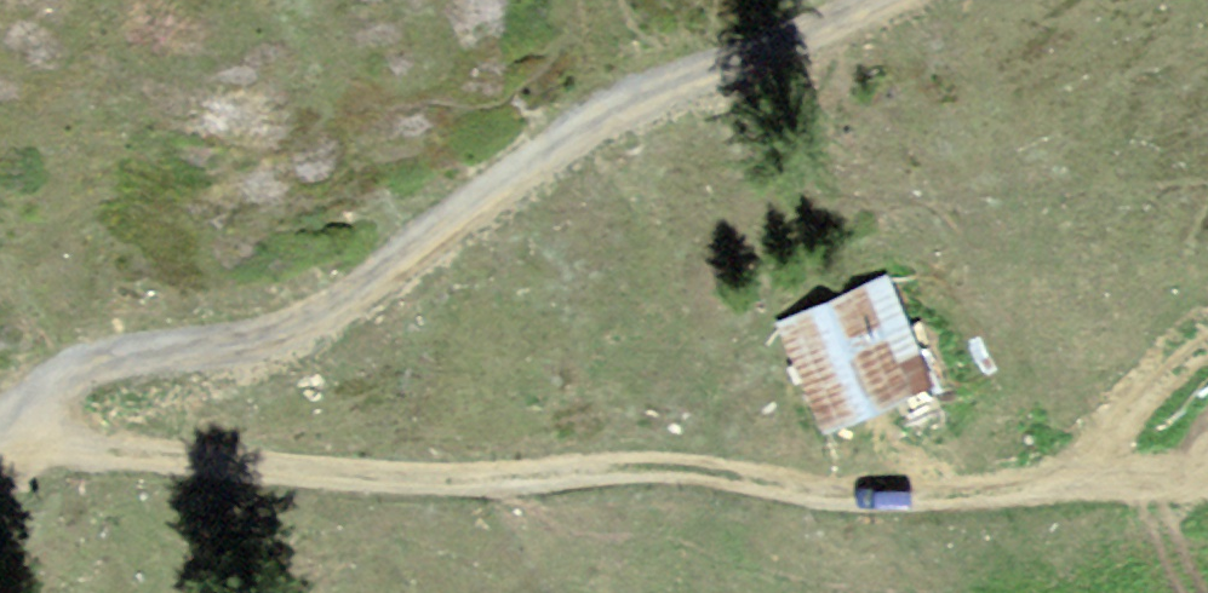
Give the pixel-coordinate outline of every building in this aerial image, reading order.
[(883,272),(783,315),(827,413),(903,379),(888,344),(911,334),(883,272)]
